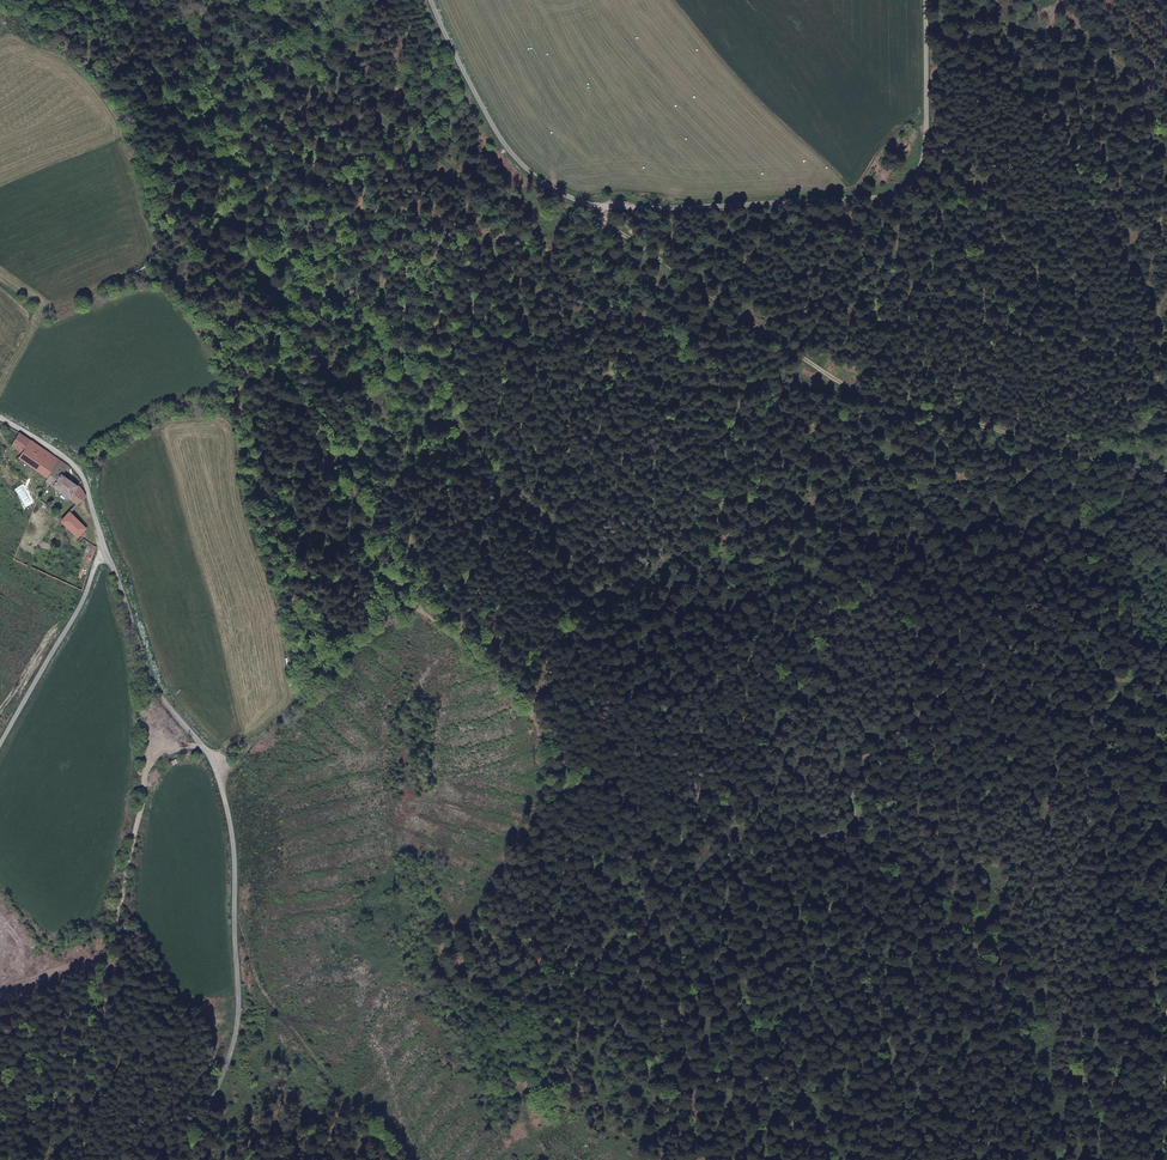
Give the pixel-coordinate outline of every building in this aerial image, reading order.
[(62,460),(20,433),(12,446),(23,453),(19,459),(48,477),(62,460)] [(68,465),(62,460),(48,477),(46,482),(77,505),(85,497),(83,489),(78,485),(62,473),(68,465)] [(54,512),(48,507),(45,510),(51,515),(54,512)] [(62,519),(64,522),(79,538),(88,530),(71,512),(70,511),(62,519)] [(88,555),(92,557),(96,547),(91,544),(88,555)]
